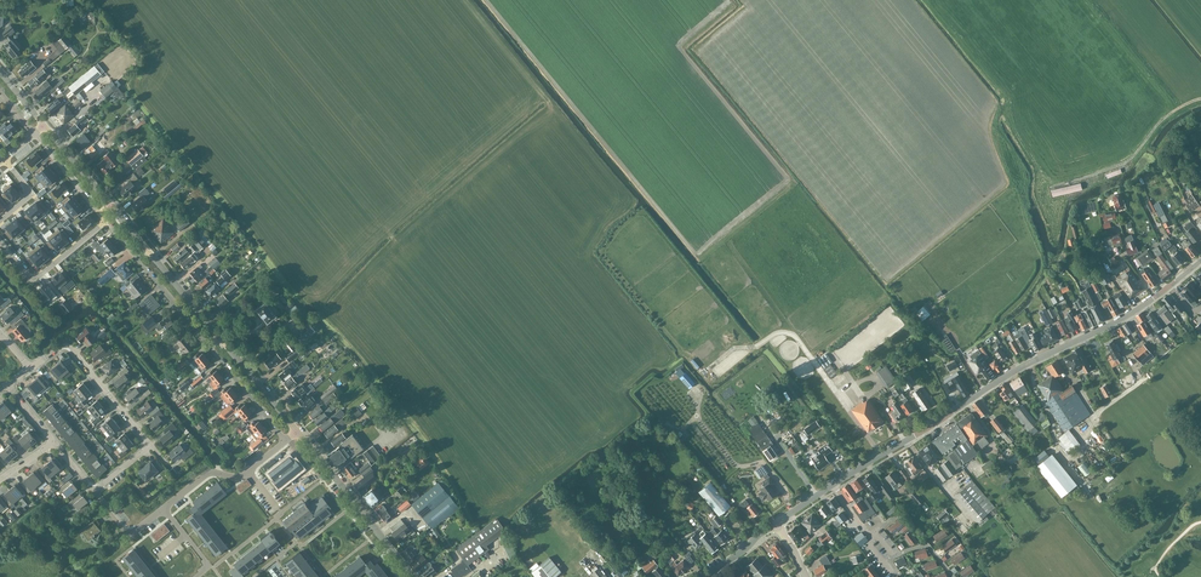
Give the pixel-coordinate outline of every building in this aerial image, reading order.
[(93,14),(87,6),(76,15),(80,20),(88,14),(90,16),(93,14)] [(16,43),(12,39),(10,36),(16,32),(10,24),(5,28),(6,30),(2,33),(9,42),(4,46),(9,51),(8,52),(13,59),(20,53),(18,50),(20,49),(15,44),(16,43)] [(65,50),(72,44),(64,36),(58,41),(65,50)] [(36,68),(33,65),(30,61),(20,69),(22,70),(19,72),(23,77),(26,74),(27,76),(36,68)] [(94,66),(68,87),(71,91),(74,94),(75,96),(79,93),(101,74),(105,71),(100,66),(98,63),(94,66)] [(47,75),(46,73),(43,70),(28,82),(33,88),(40,82),(38,79),(42,77),(43,78),(47,75)] [(58,87),(63,82),(65,81),(62,77),(54,83),(56,84),(52,87),(49,84),(46,81),(42,84),(43,85),(36,91),(41,97),(48,91),(49,90),(51,92),(58,87)] [(101,98),(95,103),(97,105),(106,98),(105,97),(114,90),(118,87),(112,81),(109,84),(100,91),(103,95),(100,97),(101,98)] [(57,98),(48,106),(54,112),(63,105),(65,103),(70,99),(69,98),(74,94),(71,91),(59,101),(57,98)] [(79,93),(75,96),(78,99),(79,99),(80,101),(83,98),(79,93)] [(79,99),(73,104),(76,108),(82,103),(80,101),(79,99)] [(65,104),(54,113),(64,124),(75,115),(71,111),(65,104)] [(81,130),(77,126),(81,123),(82,125),(89,120),(85,115),(77,121),(75,123),(75,124),(68,130),(73,136),(81,130)] [(7,138),(10,135),(11,136),(12,135),(13,134),(13,133),(16,130),(11,123),(7,126),(5,123),(0,127),(0,134),(1,136),(3,134),(7,138)] [(97,137),(94,139),(97,141),(95,142),(96,142),(101,138),(100,137),(103,134),(102,133),(107,129),(110,127),(108,124),(105,127),(98,133),(99,134),(97,137)] [(84,148),(91,142),(84,134),(89,130),(87,128),(83,132),(84,133),(76,140),(84,148)] [(98,153),(96,150),(101,145),(100,144),(107,138),(103,134),(100,137),(101,138),(96,142),(95,142),(94,144),(85,150),(92,158),(98,153)] [(102,154),(107,149),(116,142),(114,139),(105,147),(99,151),(101,154),(102,153),(102,154)] [(118,163),(110,152),(107,149),(102,154),(104,156),(104,157),(105,158),(97,165),(105,174),(113,167),(118,163)] [(138,149),(126,158),(135,170),(147,160),(138,149)] [(36,152),(23,163),(32,173),(37,168),(35,165),(42,159),(36,152)] [(42,165),(35,171),(38,174),(37,174),(42,179),(42,180),(52,171),(47,166),(45,168),(42,165)] [(1121,168),(1106,174),(1108,178),(1122,172),(1121,168)] [(42,179),(40,181),(45,187),(47,185),(49,188),(56,182),(54,179),(57,177),(52,171),(42,180),(42,179)] [(132,183),(138,179),(133,173),(126,179),(128,182),(120,189),(121,191),(121,193),(121,194),(122,195),(123,196),(125,196),(126,197),(137,189),(132,183)] [(192,174),(187,178),(192,183),(196,179),(192,174)] [(169,185),(173,190),(179,185),(175,180),(169,185)] [(62,183),(49,193),(57,203),(63,199),(60,196),(67,190),(62,183)] [(1052,196),(1082,189),(1080,183),(1051,190),(1052,196)] [(17,192),(18,191),(15,188),(14,188),(10,184),(3,189),(5,191),(2,194),(8,201),(11,199),(13,201),(15,199),(16,200),(20,196),(17,192)] [(138,212),(149,204),(144,198),(150,193),(145,188),(138,194),(140,197),(132,204),(133,206),(133,207),(133,209),(134,210),(135,210),(137,210),(138,212)] [(1124,202),(1121,194),(1113,196),(1115,205),(1117,210),(1126,207),(1124,202)] [(1190,212),(1200,205),(1192,194),(1188,196),(1189,197),(1185,200),(1188,203),(1186,205),(1190,212)] [(65,212),(78,202),(73,196),(70,199),(68,196),(61,202),(63,205),(61,207),(65,212)] [(1150,201),(1146,203),(1152,214),(1156,212),(1150,201)] [(36,202),(30,207),(40,219),(46,214),(44,212),(47,209),(41,202),(38,205),(36,202)] [(82,208),(78,202),(65,212),(70,218),(72,216),(75,219),(82,213),(79,210),(82,208)] [(40,219),(30,207),(25,211),(27,214),(24,216),(30,223),(33,221),(35,223),(40,219)] [(1109,219),(1116,218),(1114,212),(1106,215),(1105,212),(1099,214),(1100,217),(1103,217),(1105,223),(1104,223),(1105,228),(1111,226),(1109,219)] [(78,217),(72,222),(75,225),(78,223),(84,230),(94,221),(88,214),(81,220),(78,217)] [(1160,217),(1165,228),(1170,225),(1165,214),(1160,217)] [(17,218),(11,223),(19,233),(19,232),(28,226),(22,218),(19,221),(17,218)] [(180,231),(190,223),(186,218),(176,226),(180,231)] [(161,243),(173,233),(170,230),(171,229),(163,220),(150,230),(161,243)] [(1189,237),(1194,243),(1200,238),(1194,231),(1197,228),(1191,221),(1184,227),(1188,231),(1185,233),(1186,233),(1185,234),(1188,238),(1189,237)] [(7,230),(5,233),(10,240),(13,237),(15,240),(21,235),(19,232),(19,233),(11,223),(5,227),(7,230)] [(207,244),(210,242),(202,232),(203,232),(201,228),(197,232),(196,231),(190,236),(191,236),(193,239),(192,240),(195,244),(194,244),(198,249),(193,253),(190,256),(181,264),(185,269),(193,263),(192,261),(198,256),(196,255),(201,251),(200,250),(207,244)] [(53,234),(63,246),(68,241),(66,238),(69,236),(63,229),(60,231),(58,229),(53,234)] [(57,250),(63,246),(53,234),(47,238),(49,241),(46,243),(52,250),(55,248),(57,250)] [(1104,238),(1106,245),(1114,243),(1115,244),(1115,245),(1116,245),(1117,246),(1118,245),(1119,245),(1120,244),(1120,243),(1120,242),(1122,242),(1120,234),(1112,236),(1104,238)] [(1126,249),(1129,255),(1138,251),(1131,234),(1125,237),(1129,248),(1126,249)] [(102,253),(113,245),(108,239),(100,245),(97,241),(92,245),(94,248),(96,247),(101,253),(102,253)] [(1168,239),(1161,245),(1165,251),(1168,249),(1171,252),(1172,251),(1174,254),(1171,257),(1177,264),(1183,259),(1175,249),(1177,248),(1173,244),(1172,245),(1168,239)] [(1198,252),(1191,244),(1192,244),(1189,241),(1188,242),(1185,239),(1180,243),(1192,257),(1198,252)] [(189,248),(193,253),(198,249),(194,244),(189,248)] [(33,250),(43,262),(49,257),(47,254),(49,252),(43,245),(41,247),(39,245),(33,250)] [(104,255),(107,253),(110,257),(117,250),(113,245),(102,253),(104,255)] [(1157,245),(1152,249),(1158,257),(1156,258),(1160,264),(1160,265),(1163,269),(1158,273),(1164,281),(1173,274),(1171,271),(1168,268),(1169,267),(1165,261),(1166,260),(1161,254),(1162,253),(1159,249),(1160,248),(1157,245)] [(178,263),(189,254),(185,248),(173,257),(178,263)] [(1148,249),(1142,253),(1147,260),(1153,256),(1148,249)] [(37,267),(43,262),(33,250),(27,254),(29,257),(27,259),(32,266),(35,264),(37,267)] [(1142,264),(1147,260),(1142,253),(1137,257),(1142,264)] [(199,269),(202,267),(200,264),(190,273),(198,282),(210,272),(215,268),(221,263),(216,257),(209,264),(211,266),(202,273),(199,269)] [(1128,266),(1123,258),(1120,260),(1125,268),(1128,266)] [(1087,271),(1091,269),(1087,261),(1083,264),(1087,271)] [(124,262),(115,270),(123,281),(133,273),(124,262)] [(102,285),(116,273),(111,268),(97,280),(102,285)] [(1134,296),(1144,289),(1130,268),(1116,277),(1129,297),(1134,295),(1134,296)] [(1158,283),(1148,269),(1146,271),(1144,268),(1140,271),(1152,288),(1158,283)] [(220,285),(226,280),(231,276),(226,269),(220,274),(223,277),(215,283),(206,290),(211,297),(220,289),(217,286),(219,285),(220,285)] [(56,275),(52,278),(53,279),(52,280),(59,288),(64,284),(67,288),(74,283),(69,276),(66,278),(64,277),(61,273),(57,276),(56,275)] [(1110,281),(1106,273),(1100,277),(1104,284),(1110,281)] [(204,289),(210,283),(211,284),(214,281),(214,279),(209,274),(199,283),(204,289)] [(135,298),(138,295),(146,289),(142,284),(141,285),(136,279),(134,281),(132,278),(125,284),(127,287),(126,287),(135,298)] [(229,301),(226,298),(230,294),(230,295),(239,287),(235,282),(222,293),(223,295),(216,301),(221,307),(229,301)] [(1091,284),(1096,293),(1100,291),(1095,282),(1091,284)] [(1190,303),(1193,300),(1191,297),(1198,292),(1190,282),(1183,288),(1188,294),(1185,297),(1190,303)] [(41,286),(36,290),(41,296),(40,296),(44,301),(45,301),(50,296),(54,300),(56,298),(57,298),(58,297),(48,284),(46,286),(44,284),(41,287),(41,286)] [(1098,323),(1104,320),(1097,304),(1095,305),(1087,288),(1082,291),(1098,323)] [(1127,303),(1122,295),(1120,291),(1112,296),(1113,298),(1117,303),(1118,303),(1121,307),(1127,303)] [(9,298),(5,301),(0,295),(0,305),(2,303),(5,307),(11,301),(9,298)] [(1178,301),(1174,304),(1167,295),(1162,300),(1171,311),(1172,313),(1177,309),(1180,313),(1184,310),(1178,301)] [(139,304),(148,315),(159,305),(152,297),(150,299),(148,297),(139,304)] [(1114,316),(1120,313),(1111,297),(1105,300),(1101,302),(1104,308),(1108,306),(1114,316)] [(267,322),(279,312),(269,299),(257,310),(267,322)] [(65,300),(60,305),(67,313),(72,308),(65,300)] [(131,311),(138,305),(135,303),(128,309),(131,311)] [(1167,324),(1175,318),(1164,305),(1157,311),(1167,324)] [(930,314),(923,306),(911,316),(918,324),(930,314)] [(24,314),(20,309),(15,313),(11,308),(10,308),(9,307),(8,307),(6,309),(6,310),(7,311),(1,316),(7,323),(14,318),(17,321),(24,314)] [(1051,319),(1047,310),(1046,307),(1039,311),(1047,326),(1053,322),(1051,319)] [(1051,308),(1047,310),(1051,319),(1056,316),(1055,315),(1058,314),(1056,308),(1053,310),(1051,308)] [(1089,308),(1083,311),(1091,327),(1097,324),(1089,308)] [(1077,321),(1074,316),(1071,310),(1066,313),(1068,316),(1064,319),(1071,331),(1077,327),(1074,322),(1077,321)] [(1151,332),(1144,320),(1146,319),(1142,312),(1136,316),(1139,320),(1138,321),(1139,323),(1137,324),(1144,336),(1151,332)] [(1156,331),(1163,326),(1151,312),(1146,315),(1150,320),(1148,321),(1156,331)] [(1080,313),(1074,316),(1077,321),(1078,320),(1083,330),(1087,327),(1082,317),(1080,313)] [(166,330),(176,321),(170,314),(160,322),(160,323),(156,326),(160,330),(163,326),(166,330)] [(152,316),(143,323),(149,330),(157,322),(152,316)] [(24,339),(26,339),(27,337),(29,335),(25,331),(25,329),(28,326),(21,318),(14,324),(17,327),(13,330),(17,335),(18,335),(19,335),(20,336),(19,337),(22,341),(24,339)] [(1061,336),(1069,332),(1063,319),(1056,323),(1058,327),(1057,328),(1061,336)] [(301,345),(318,331),(310,321),(304,327),(306,329),(295,338),(301,345)] [(1127,335),(1132,331),(1126,323),(1118,328),(1125,340),(1129,338),(1127,335)] [(1175,335),(1168,325),(1164,327),(1172,337),(1175,335)] [(1058,337),(1058,336),(1052,326),(1043,330),(1045,334),(1040,337),(1044,346),(1059,339),(1058,337)] [(91,335),(86,328),(76,336),(82,343),(84,340),(89,345),(95,340),(91,335)] [(184,354),(192,347),(184,337),(181,340),(179,338),(184,331),(180,329),(174,338),(176,340),(169,347),(173,351),(179,346),(182,349),(181,350),(184,354)] [(1021,351),(1010,333),(1011,333),(1009,329),(1002,333),(1004,337),(1007,335),(1009,340),(1009,342),(1012,346),(1016,354),(1021,351)] [(1019,333),(1017,329),(1012,332),(1014,335),(1014,336),(1018,343),(1022,350),(1027,347),(1023,340),(1019,333)] [(1022,329),(1019,330),(1021,335),(1024,341),(1028,339),(1025,333),(1024,333),(1022,329)] [(1035,350),(1043,347),(1035,332),(1031,334),(1034,339),(1031,341),(1035,350)] [(1165,339),(1159,332),(1156,334),(1158,337),(1162,341),(1165,339)] [(940,338),(946,346),(951,343),(945,334),(940,338)] [(727,353),(732,349),(724,339),(719,343),(727,353)] [(1113,340),(1105,344),(1111,355),(1107,357),(1113,367),(1120,363),(1117,358),(1121,356),(1119,351),(1121,350),(1118,344),(1116,345),(1115,344),(1113,340)] [(996,342),(990,346),(991,348),(993,351),(1001,363),(1008,359),(1000,347),(998,343),(997,344),(996,342)] [(951,343),(946,346),(946,347),(951,352),(955,349),(951,343)] [(112,352),(110,349),(106,352),(100,345),(90,353),(96,360),(103,355),(106,357),(112,352)] [(1139,362),(1150,353),(1144,345),(1133,354),(1139,362)] [(292,352),(285,357),(290,362),(300,354),(295,349),(294,346),(290,349),(292,352)] [(996,375),(986,359),(983,354),(979,349),(971,354),(973,357),(970,359),(971,360),(968,362),(975,373),(981,369),(989,380),(996,375)] [(1081,349),(1074,353),(1075,355),(1065,361),(1073,376),(1077,373),(1078,374),(1076,370),(1082,367),(1087,376),(1094,372),(1092,368),(1092,367),(1091,367),(1081,349)] [(281,359),(276,352),(264,362),(270,369),(281,359)] [(196,366),(206,358),(202,353),(200,355),(198,353),(193,357),(195,360),(191,363),(195,367),(196,366)] [(826,353),(817,360),(823,368),(832,362),(826,353)] [(958,366),(957,365),(962,363),(958,356),(954,359),(955,361),(947,365),(950,370),(958,366)] [(995,361),(994,361),(990,357),(987,359),(990,364),(997,373),(1002,369),(997,363),(995,361)] [(207,364),(209,362),(206,358),(196,366),(201,373),(209,367),(207,364)] [(64,375),(72,369),(64,360),(59,364),(59,363),(55,365),(64,375)] [(293,374),(291,371),(297,366),(293,360),(283,368),(285,371),(279,375),(284,381),(293,374)] [(1070,452),(1080,444),(1068,429),(1091,414),(1076,392),(1072,385),(1064,391),(1056,377),(1054,378),(1054,377),(1064,371),(1057,360),(1047,367),(1053,376),(1038,385),(1048,400),(1046,402),(1064,431),(1064,432),(1064,433),(1059,437),(1070,452)] [(109,376),(118,368),(111,361),(102,368),(109,376)] [(185,361),(175,370),(177,373),(187,364),(185,361)] [(294,380),(296,377),(300,374),(303,374),(310,368),(307,364),(296,373),(294,375),(284,383),(289,389),(297,383),(294,380)] [(824,369),(830,378),(837,373),(831,364),(824,369)] [(55,382),(64,375),(55,365),(52,368),(53,369),(48,373),(55,382)] [(877,371),(887,387),(896,381),(893,378),(894,377),(889,369),(887,369),(885,366),(877,371)] [(127,372),(129,371),(125,367),(118,373),(121,377),(114,382),(117,386),(119,389),(120,390),(130,381),(127,377),(129,375),(127,372)] [(680,378),(689,388),(695,383),(685,372),(684,373),(680,367),(677,370),(674,372),(679,378),(680,378)] [(1079,378),(1083,386),(1090,382),(1082,368),(1080,369),(1083,375),(1079,378)] [(209,383),(210,383),(212,381),(220,375),(216,371),(214,373),(212,370),(207,374),(207,375),(204,377),(209,383)] [(957,372),(944,380),(951,390),(956,386),(963,397),(970,393),(957,372)] [(212,381),(210,383),(215,389),(216,388),(217,389),(223,384),(221,381),(223,379),(220,375),(212,381)] [(33,381),(41,391),(49,385),(41,376),(36,380),(36,379),(33,381)] [(202,376),(191,384),(194,388),(204,379),(202,376)] [(912,385),(906,376),(898,382),(904,391),(912,385)] [(1022,393),(1028,389),(1020,376),(1011,382),(1018,395),(1022,393)] [(312,385),(311,383),(306,387),(302,383),(297,388),(296,386),(290,390),(298,400),(303,395),(306,393),(307,394),(315,388),(323,381),(320,378),(312,385)] [(191,383),(189,380),(180,388),(182,390),(191,383)] [(36,395),(41,391),(33,381),(30,384),(30,385),(25,389),(30,395),(35,401),(38,398),(36,395)] [(1003,390),(999,393),(1005,401),(1011,397),(1008,393),(1011,391),(1005,382),(1000,386),(1003,390)] [(78,396),(87,388),(83,383),(76,389),(73,386),(67,391),(70,395),(74,391),(78,396)] [(895,396),(903,391),(898,383),(892,387),(890,388),(895,396)] [(1106,384),(1100,388),(1105,397),(1112,394),(1106,384)] [(335,385),(320,396),(323,400),(338,389),(335,385)] [(220,392),(219,391),(215,395),(214,394),(211,397),(212,399),(215,396),(217,399),(221,396),(224,400),(234,392),(230,388),(228,390),(226,387),(221,391),(221,392),(220,392)] [(92,393),(87,388),(78,396),(75,398),(79,403),(78,404),(80,407),(86,402),(84,399),(91,394),(92,393)] [(143,390),(141,391),(138,391),(136,388),(132,391),(130,389),(126,393),(128,395),(126,396),(132,404),(138,398),(141,401),(152,392),(149,389),(144,392),(143,390)] [(215,395),(219,391),(217,389),(216,388),(215,389),(211,392),(212,392),(209,395),(211,397),(214,394),(215,395)] [(25,389),(21,393),(25,399),(30,395),(25,389)] [(924,410),(931,405),(919,389),(913,393),(924,410)] [(235,398),(237,396),(234,392),(224,400),(227,404),(230,402),(232,405),(237,401),(235,398)] [(305,396),(299,401),(302,406),(303,405),(308,410),(317,402),(313,396),(310,392),(305,396)] [(330,395),(324,400),(327,404),(333,399),(330,395)] [(949,399),(952,404),(958,400),(955,395),(949,399)] [(911,411),(914,409),(908,401),(908,400),(906,397),(905,397),(905,398),(902,400),(905,403),(901,405),(907,414),(908,413),(909,413),(911,412),(911,411)] [(878,424),(884,421),(868,399),(864,402),(863,401),(852,409),(868,432),(873,428),(875,429),(878,426),(878,424)] [(14,409),(6,400),(1,404),(1,403),(0,404),(0,408),(6,415),(14,409)] [(92,413),(101,405),(97,400),(97,401),(90,407),(87,404),(81,409),(84,412),(88,408),(92,413)] [(321,414),(314,420),(318,425),(328,417),(326,415),(332,410),(336,407),(340,403),(338,400),(334,404),(329,407),(330,408),(324,412),(325,413),(322,416),(321,414)] [(986,418),(990,415),(978,400),(973,404),(975,408),(974,409),(981,418),(984,415),(986,418)] [(150,405),(148,402),(147,402),(137,410),(143,418),(150,412),(152,415),(159,410),(160,409),(154,402),(150,405)] [(323,411),(321,409),(324,406),(325,407),(327,405),(325,403),(323,405),(323,404),(320,406),(319,406),(309,414),(313,419),(323,411)] [(898,417),(903,413),(895,403),(891,406),(893,409),(889,413),(895,421),(896,421),(898,420),(898,418),(899,418),(898,417)] [(48,417),(57,409),(53,404),(44,411),(48,417)] [(223,415),(233,407),(230,404),(219,413),(222,416),(223,415)] [(1038,423),(1028,411),(1027,411),(1022,404),(1013,411),(1028,431),(1034,426),(1038,423)] [(98,417),(105,411),(106,410),(101,405),(92,413),(96,418),(92,421),(94,424),(100,419),(98,417)] [(240,415),(248,409),(244,405),(242,407),(240,405),(234,409),(233,407),(223,415),(226,419),(234,413),(237,418),(240,415)] [(362,413),(357,407),(350,412),(355,418),(362,413)] [(53,422),(62,415),(57,409),(48,417),(53,422)] [(249,415),(252,413),(248,409),(240,415),(246,422),(251,418),(249,415)] [(319,426),(323,432),(333,424),(332,422),(334,420),(338,417),(339,418),(345,414),(341,409),(319,426)] [(159,410),(152,415),(155,419),(148,424),(154,431),(164,423),(161,419),(164,416),(159,410)] [(985,437),(988,435),(979,421),(978,421),(972,413),(970,413),(965,417),(964,416),(962,418),(962,419),(959,421),(958,423),(973,445),(978,441),(982,447),(989,442),(985,437)] [(57,428),(66,420),(62,415),(53,422),(57,428)] [(1008,435),(1002,429),(1005,427),(997,416),(991,421),(999,432),(1012,447),(1015,445),(1012,442),(1014,440),(1009,434),(1008,435)] [(106,430),(116,423),(111,417),(111,418),(104,424),(102,421),(95,426),(98,429),(102,426),(106,430)] [(754,417),(748,421),(752,425),(758,421),(754,417)] [(339,430),(337,428),(340,426),(341,427),(346,423),(342,418),(341,419),(334,425),(335,426),(332,428),(331,427),(324,433),(329,438),(339,430)] [(62,433),(71,426),(66,420),(57,428),(62,433)] [(251,435),(262,426),(258,422),(256,424),(254,421),(249,426),(246,428),(251,435)] [(816,421),(810,426),(814,430),(820,426),(816,421)] [(776,455),(769,445),(772,443),(758,422),(748,430),(762,450),(763,450),(770,460),(776,455)] [(33,434),(36,431),(30,423),(25,428),(28,432),(23,436),(31,445),(36,441),(36,440),(30,433),(31,432),(33,434)] [(112,434),(119,428),(120,428),(116,423),(106,430),(110,435),(106,439),(108,442),(114,437),(112,434)] [(167,433),(160,439),(166,446),(176,438),(172,433),(177,429),(172,423),(164,430),(167,433)] [(237,432),(242,428),(246,425),(244,423),(236,430),(237,432)] [(934,440),(948,460),(949,459),(956,469),(978,453),(957,423),(934,440)] [(66,439),(75,431),(71,426),(62,433),(66,439)] [(263,432),(265,430),(262,426),(251,435),(257,441),(250,447),(254,451),(258,448),(258,447),(264,442),(261,438),(265,435),(263,432)] [(1034,426),(1028,431),(1032,436),(1038,431),(1034,426)] [(335,446),(346,438),(344,436),(348,433),(346,430),(331,441),(332,442),(331,443),(333,446),(334,445),(335,446)] [(71,444),(80,437),(75,431),(66,439),(71,444)] [(809,438),(804,432),(800,435),(804,441),(809,438)] [(119,446),(129,438),(124,433),(124,434),(117,439),(114,437),(108,442),(111,445),(115,441),(119,446)] [(351,458),(364,449),(353,434),(340,443),(343,447),(341,449),(339,447),(328,455),(336,466),(347,458),(346,457),(349,455),(351,458)] [(31,445),(23,436),(19,440),(15,436),(12,438),(17,444),(20,442),(26,449),(31,445)] [(75,450),(84,442),(80,437),(71,444),(75,450)] [(18,454),(17,453),(11,446),(14,444),(9,438),(6,441),(9,445),(5,449),(13,458),(18,454)] [(125,450),(132,444),(133,443),(129,438),(119,446),(123,451),(119,454),(121,457),(127,452),(125,450)] [(933,464),(943,457),(935,447),(936,446),(933,441),(919,452),(929,466),(933,463),(933,464)] [(80,455),(89,448),(84,442),(75,450),(80,455)] [(229,450),(223,444),(219,447),(225,453),(229,450)] [(180,445),(168,454),(169,455),(169,456),(170,457),(171,457),(171,458),(175,462),(180,457),(183,461),(193,453),(189,447),(184,450),(180,445)] [(812,458),(815,462),(820,469),(829,462),(825,456),(828,453),(832,450),(829,445),(816,454),(816,455),(812,458)] [(372,465),(382,458),(373,446),(363,453),(372,465)] [(84,460),(93,453),(89,448),(80,455),(84,460)] [(5,449),(0,453),(0,456),(1,455),(7,462),(8,463),(13,458),(5,449)] [(1045,450),(1035,458),(1039,464),(1050,456),(1045,450)] [(89,466),(98,458),(93,453),(84,460),(89,466)] [(1039,464),(1037,466),(1062,497),(1077,484),(1052,453),(1050,456),(1039,464)] [(289,456),(268,473),(274,481),(273,482),(278,488),(303,468),(296,460),(294,462),(289,456)] [(420,469),(429,462),(424,456),(415,463),(420,469)] [(910,465),(912,468),(911,469),(915,474),(922,469),(914,457),(911,458),(910,458),(908,460),(907,462),(905,464),(907,467),(910,465)] [(47,464),(55,473),(63,467),(55,458),(50,462),(50,461),(47,464)] [(93,471),(102,464),(98,458),(89,466),(93,471)] [(941,465),(950,477),(957,472),(948,460),(941,465)] [(147,479),(148,478),(149,478),(149,479),(149,478),(150,478),(151,478),(150,476),(157,471),(158,472),(163,468),(157,461),(152,465),(150,462),(139,471),(142,476),(141,477),(143,478),(144,478),(144,479),(145,478),(147,479)] [(249,466),(246,462),(245,461),(237,467),(241,472),(249,466)] [(1085,461),(1078,467),(1085,476),(1093,471),(1085,461)] [(361,473),(370,466),(372,465),(369,462),(360,468),(358,466),(356,467),(351,462),(342,469),(345,472),(344,473),(346,475),(346,474),(349,478),(358,471),(358,470),(359,470),(361,473)] [(50,477),(55,473),(47,464),(44,466),(44,467),(39,471),(49,483),(52,480),(50,477)] [(98,477),(107,469),(102,464),(93,471),(98,477)] [(943,482),(950,477),(941,465),(934,470),(943,482)] [(360,491),(366,487),(375,480),(379,477),(370,466),(361,473),(364,477),(355,484),(360,491)] [(766,473),(761,466),(756,470),(761,476),(762,476),(766,481),(762,484),(763,486),(759,489),(761,491),(759,493),(759,495),(761,499),(763,499),(765,497),(767,500),(775,494),(770,487),(772,486),(771,485),(773,483),(765,473),(766,473)] [(905,479),(909,476),(903,468),(899,471),(902,474),(901,475),(904,480),(905,479)] [(46,482),(44,479),(37,471),(32,475),(31,474),(28,477),(36,486),(39,489),(46,482)] [(904,483),(902,480),(899,476),(898,477),(894,471),(886,477),(893,486),(896,483),(899,486),(904,483)] [(73,476),(71,473),(62,480),(64,483),(73,476)] [(875,484),(872,480),(868,475),(863,479),(869,488),(872,491),(868,493),(874,501),(878,498),(874,493),(879,489),(875,484)] [(308,476),(302,481),(305,485),(311,480),(308,476)] [(28,493),(36,486),(28,477),(25,479),(26,480),(21,484),(28,493)] [(864,487),(859,480),(858,478),(850,483),(856,492),(864,487)] [(241,483),(236,487),(241,493),(246,489),(251,485),(247,480),(247,479),(246,480),(241,483)] [(460,508),(451,497),(454,495),(441,480),(439,482),(438,482),(412,504),(432,528),(442,520),(443,520),(446,519),(460,508)] [(77,488),(74,485),(74,486),(69,481),(58,490),(60,494),(63,491),(67,496),(77,488)] [(955,496),(978,522),(983,518),(986,521),(992,515),(989,512),(995,507),(973,481),(955,496)] [(192,515),(187,519),(216,556),(226,548),(199,513),(226,492),(225,492),(218,482),(193,502),(196,505),(188,511),(192,515)] [(730,506),(710,482),(698,492),(718,516),(730,506)] [(931,482),(924,486),(941,512),(948,507),(931,482)] [(843,492),(847,499),(850,497),(851,500),(854,498),(857,502),(860,500),(858,496),(857,496),(848,483),(843,487),(845,491),(843,492)] [(894,496),(884,483),(880,487),(890,499),(894,496)] [(10,490),(18,499),(26,492),(18,484),(13,488),(13,487),(10,490)] [(395,492),(399,498),(407,491),(403,486),(395,492)] [(379,488),(374,491),(372,488),(369,491),(366,487),(360,491),(359,493),(361,495),(363,496),(368,503),(369,503),(373,507),(390,494),(388,491),(381,496),(379,493),(382,491),(379,488)] [(13,503),(18,499),(10,490),(7,492),(7,493),(2,497),(12,508),(15,505),(13,503)] [(412,503),(419,497),(415,492),(407,498),(412,503)] [(80,494),(68,504),(70,507),(74,504),(78,509),(87,501),(85,498),(84,499),(80,494)] [(283,520),(283,521),(285,523),(285,524),(286,524),(287,526),(287,527),(288,526),(291,530),(297,538),(299,537),(300,538),(303,536),(303,535),(307,533),(307,532),(313,527),(313,528),(314,527),(317,524),(318,524),(324,519),(328,516),(331,513),(328,510),(331,508),(327,503),(322,496),(308,507),(307,506),(307,505),(306,503),(305,504),(304,503),(304,504),(303,504),(301,505),(301,506),(300,507),(299,507),(298,508),(297,508),(297,509),(296,510),(295,510),(294,511),(293,511),(293,512),(283,520)] [(834,497),(827,502),(832,510),(839,505),(834,497)] [(860,500),(857,502),(855,504),(852,506),(862,521),(875,512),(876,512),(879,510),(875,503),(871,506),(866,498),(861,502),(861,501),(863,500),(863,498),(860,500)] [(750,505),(748,502),(745,499),(738,505),(743,511),(746,508),(753,516),(758,512),(752,504),(750,505)] [(402,512),(411,504),(407,500),(398,507),(402,512)] [(379,516),(387,509),(385,507),(387,504),(385,501),(374,509),(378,514),(379,516)] [(86,505),(76,514),(78,517),(89,508),(86,505)] [(830,515),(833,513),(830,510),(829,511),(825,505),(818,510),(824,517),(828,514),(830,515)] [(887,517),(897,509),(894,506),(884,514),(887,517)] [(384,522),(394,513),(392,510),(389,512),(387,509),(379,516),(380,517),(384,522)] [(12,511),(9,514),(13,519),(17,517),(12,511)] [(835,516),(840,523),(847,518),(841,511),(835,516)] [(818,526),(821,524),(813,513),(802,522),(810,533),(818,527),(818,526)] [(941,513),(937,516),(941,521),(945,517),(941,513)] [(710,520),(716,528),(723,522),(716,515),(710,520)] [(947,516),(941,521),(944,524),(950,519),(947,516)] [(506,530),(497,518),(456,548),(463,558),(460,560),(462,562),(451,570),(454,575),(456,576),(461,576),(471,570),(468,565),(484,553),(487,557),(490,554),(487,551),(489,549),(486,545),(498,536),(510,561),(517,556),(505,531),(506,530)] [(900,518),(889,527),(893,531),(895,529),(897,531),(905,525),(900,518)] [(100,531),(99,531),(93,523),(97,519),(82,531),(82,532),(84,530),(86,533),(83,536),(86,540),(89,537),(92,540),(93,541),(96,542),(95,545),(96,545),(100,534),(100,533),(100,532),(100,531)] [(401,519),(390,527),(394,531),(392,532),(397,539),(401,536),(403,538),(407,535),(412,531),(413,533),(415,531),(410,525),(407,527),(401,519)] [(164,524),(151,534),(153,537),(154,537),(155,538),(154,539),(157,541),(170,531),(168,528),(167,528),(166,527),(164,524)] [(796,526),(788,532),(794,540),(803,534),(805,537),(807,540),(810,537),(808,535),(800,524),(796,527),(796,526)] [(717,534),(715,531),(713,528),(709,531),(711,534),(720,545),(728,538),(722,530),(717,534)] [(940,540),(947,535),(944,529),(934,536),(936,539),(938,537),(940,540)] [(717,548),(703,530),(700,533),(700,534),(697,536),(696,534),(693,536),(692,535),(690,537),(691,538),(688,540),(688,541),(688,542),(689,543),(690,543),(695,550),(703,543),(711,553),(717,548)] [(229,571),(234,576),(242,576),(243,576),(241,573),(244,571),(253,564),(258,560),(259,560),(259,559),(267,553),(269,551),(270,551),(280,543),(274,536),(275,535),(272,532),(271,531),(269,532),(260,539),(263,538),(264,540),(263,541),(262,540),(256,545),(256,546),(254,547),(242,557),(241,558),(242,560),(236,565),(235,563),(236,561),(233,563),(234,564),(235,566),(229,571)] [(430,531),(418,538),(419,539),(423,537),(424,538),(426,536),(428,534),(430,538),(433,536),(430,531)] [(820,548),(824,544),(828,541),(831,544),(835,541),(832,538),(827,531),(819,537),(822,541),(820,543),(819,542),(817,543),(820,548)] [(854,538),(861,546),(868,540),(862,532),(854,538)] [(912,545),(917,541),(910,532),(907,534),(909,536),(907,538),(912,545)] [(953,539),(942,547),(944,549),(947,547),(949,550),(956,544),(953,539)] [(785,555),(777,543),(776,543),(775,543),(772,545),(772,546),(773,547),(770,550),(774,556),(771,559),(777,566),(780,563),(779,561),(785,556),(785,555)] [(415,548),(414,547),(412,544),(403,551),(409,560),(413,557),(415,560),(423,554),(423,553),(421,550),(417,554),(414,549),(415,548)] [(808,554),(813,549),(810,546),(805,551),(808,554)] [(926,548),(914,552),(915,555),(918,554),(920,559),(928,556),(928,554),(931,553),(928,549),(926,550),(926,548)] [(449,550),(447,549),(430,562),(431,564),(423,571),(423,572),(422,572),(426,576),(429,576),(436,572),(431,565),(450,551),(449,550)] [(123,558),(138,576),(154,576),(148,569),(133,550),(123,558)] [(283,565),(285,567),(287,565),(292,571),(290,573),(293,576),(294,576),(296,576),(297,576),(323,576),(321,574),(318,576),(314,570),(316,568),(312,564),(310,566),(305,560),(308,558),(304,553),(302,555),(299,552),(300,552),(299,552),(285,563),(284,564),(283,565)] [(690,563),(693,561),(689,555),(691,554),(689,552),(684,556),(690,563)] [(951,559),(953,562),(956,560),(957,562),(965,557),(961,552),(951,559)] [(430,562),(430,561),(429,561),(423,554),(411,562),(414,566),(413,566),(416,570),(417,570),(418,570),(421,568),(423,571),(431,564),(430,562)] [(671,555),(666,559),(669,563),(674,559),(671,555)] [(823,575),(827,572),(834,568),(827,556),(820,560),(823,564),(814,570),(818,576),(822,574),(823,575)] [(377,563),(374,565),(369,558),(364,562),(360,557),(334,576),(355,576),(365,569),(372,576),(388,576),(377,563)] [(531,572),(535,576),(554,576),(561,571),(549,557),(531,572)] [(895,560),(899,567),(906,564),(902,557),(895,560)] [(773,574),(764,564),(762,566),(756,558),(747,566),(753,574),(751,576),(752,576),(770,576),(773,574)] [(633,563),(638,570),(642,568),(636,560),(633,563)] [(653,560),(651,562),(649,560),(641,566),(647,573),(654,568),(655,569),(653,571),(658,576),(668,576),(653,560)] [(678,575),(689,567),(683,560),(677,565),(675,562),(671,565),(668,567),(670,569),(672,568),(678,575)] [(929,569),(937,566),(935,560),(924,564),(925,567),(928,566),(929,569)] [(874,569),(876,567),(871,561),(868,563),(870,566),(864,570),(870,576),(880,576),(874,569)] [(593,563),(588,567),(591,571),(596,567),(593,563)] [(961,572),(962,574),(965,573),(967,575),(974,570),(970,565),(961,572)] [(617,573),(620,576),(622,576),(628,572),(624,567),(617,573)] [(598,568),(591,573),(594,576),(606,576),(598,568)]
